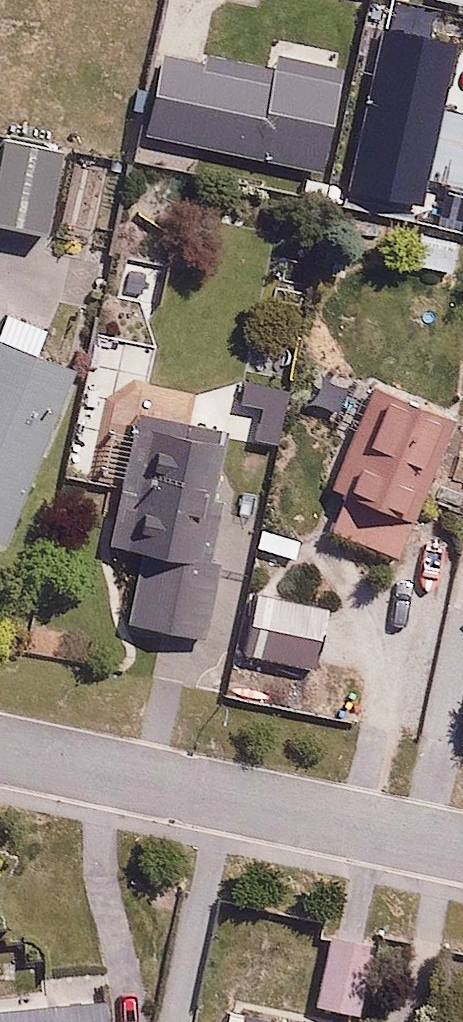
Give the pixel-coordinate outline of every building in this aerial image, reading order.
[(270,64),(174,41),(152,134),(317,173),(344,61),(274,45),(270,64)] [(424,174),(439,177),(434,197),(462,204),(462,103),(442,98),(424,174)] [(7,133),(0,163),(0,219),(42,228),(61,145),(7,133)] [(0,338),(0,538),(4,540),(76,370),(0,338)] [(456,416),(374,383),(333,485),(416,518),(456,416)] [(208,572),(232,431),(137,415),(114,549),(146,554),(134,624),(208,636),(219,574),(208,572)] [(332,610),(263,590),(245,649),(313,670),(332,610)] [(371,935),(329,928),(317,1004),(358,1011),(371,935)] [(109,990),(98,990),(97,975),(39,977),(40,991),(0,992),(0,1021),(110,1021),(109,990)] [(328,1021),(223,1000),(219,1021),(328,1021)]
